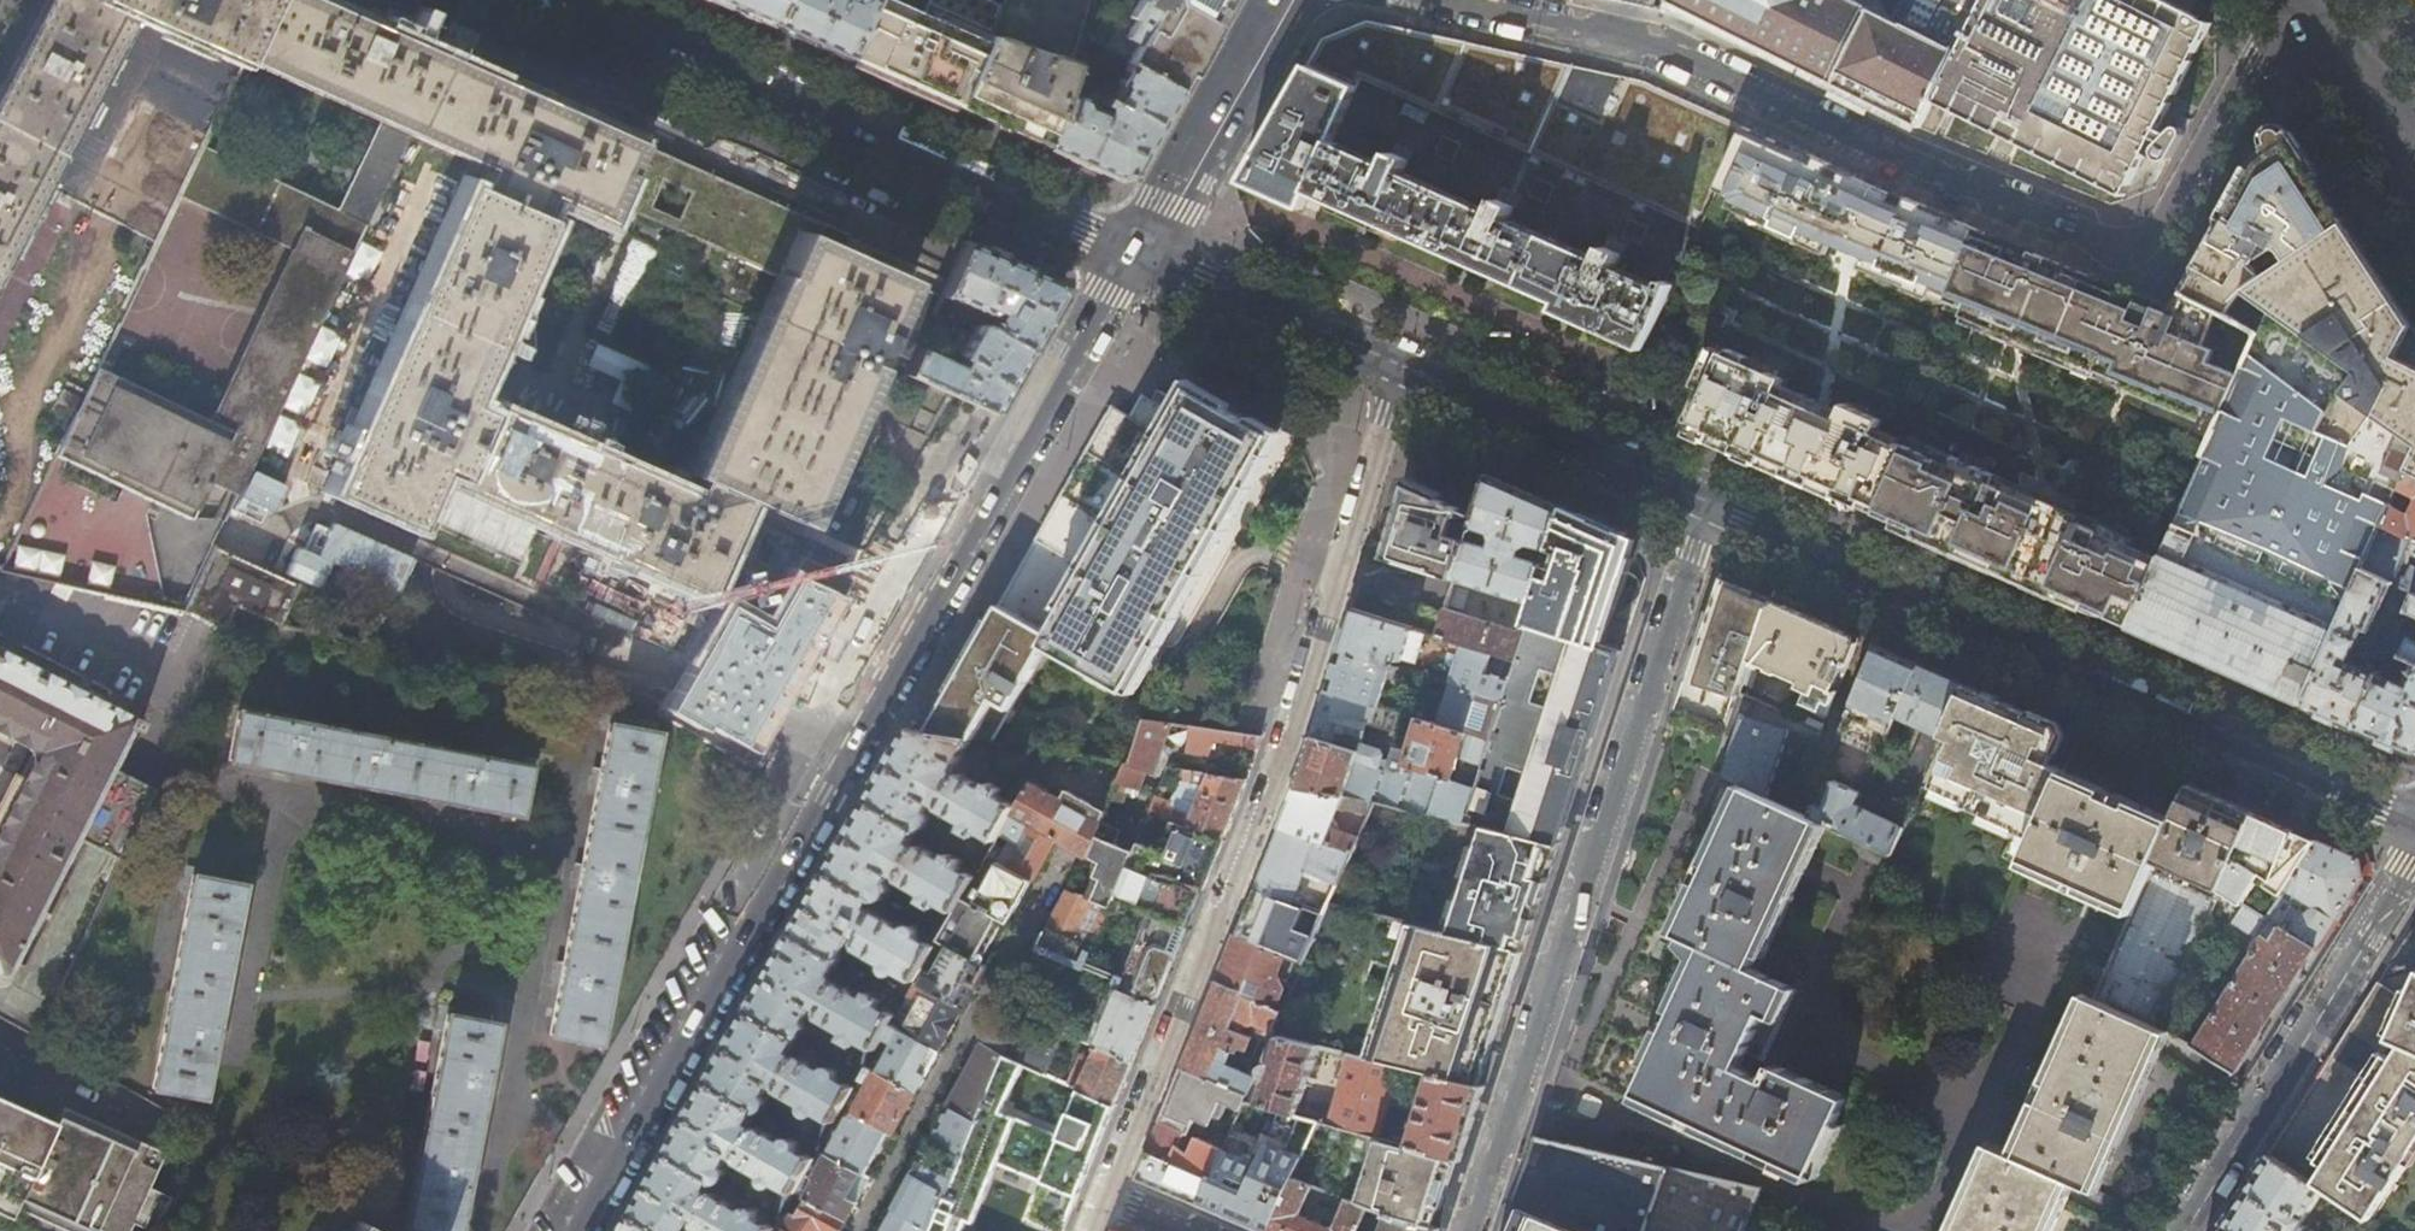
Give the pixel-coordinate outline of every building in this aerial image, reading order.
[(241,66),(93,0),(48,0),(34,26),(16,61),(0,92),(0,261),(26,207),(37,212),(50,186),(155,235),(124,302),(128,304),(173,208),(199,154),(241,66)] [(244,60),(383,127),(339,223),(199,154),(173,208),(288,264),(204,436),(91,380),(85,392),(72,420),(55,454),(191,519),(211,482),(236,494),(258,448),(270,424),(407,139),(447,57),(429,49),(362,20),(318,0),(273,0),(244,60)] [(241,66),(244,60),(273,0),(93,0),(241,66)] [(720,1),(772,24),(783,0),(718,0),(720,1)] [(772,24),(806,39),(848,58),(873,0),(783,0),(772,24)] [(890,0),(873,0),(848,58),(896,79),(955,105),(992,26),(1003,2),(997,0),(928,0),(921,15),(890,0)] [(1222,0),(1092,0),(1080,35),(1110,52),(1128,63),(1176,91),(1197,54),(1213,25),(1209,23),(1222,0)] [(1893,16),(1866,0),(1673,0),(1672,2),(1808,71),(1920,127),(1959,49),(1908,23),(1919,0),(1901,0),(1893,16)] [(1972,23),(1959,49),(1920,127),(1936,134),(1949,107),(2127,195),(2156,137),(2164,141),(2163,141),(2162,142),(2161,143),(2160,144),(2159,146),(2159,147),(2158,149),(2159,150),(2159,152),(2160,154),(2161,155),(2162,156),(2164,157),(2165,158),(2166,158),(2168,158),(2169,158),(2171,157),(2172,157),(2185,134),(2186,133),(2186,132),(2187,131),(2186,130),(2186,129),(2186,128),(2185,127),(2185,126),(2184,126),(2183,126),(2182,125),(2181,125),(2180,126),(2179,126),(2178,127),(2171,133),(2161,128),(2213,23),(2168,0),(1984,0),(1972,23)] [(1984,0),(1928,0),(1972,23),(1984,0)] [(1362,77),(1700,226),(1715,191),(1744,126),(1721,116),(1644,80),(1587,68),(1435,35),(1368,21),(1324,39),(1315,53),(1296,87),(1275,125),(1242,182),(1302,210),(1304,207),(1306,201),(1310,193),(1560,302),(1556,310),(1645,349),(1674,282),(1665,279),(1662,287),(1616,267),(1625,246),(1609,239),(1600,260),(1508,220),(1518,198),(1502,191),(1492,212),(1403,173),(1412,151),(1396,145),(1387,166),(1332,142),(1362,77)] [(1044,144),(1071,62),(992,26),(955,105),(996,123),(1044,144)] [(1120,85),(1117,82),(1128,63),(1110,52),(1091,86),(1112,101),(1120,85)] [(605,220),(613,202),(640,143),(619,133),(569,111),(527,93),(469,67),(447,57),(407,139),(484,170),(475,190),(536,216),(545,195),(605,220)] [(1084,65),(1072,60),(1071,62),(1044,144),(1085,163),(1114,176),(1131,170),(1138,158),(1176,91),(1128,63),(1117,82),(1120,85),(1112,101),(1108,108),(1107,104),(1097,99),(1094,99),(1091,101),(1087,97),(1075,92),(1084,65)] [(1903,199),(1806,154),(1744,126),(1715,191),(1733,199),(1731,203),(1774,222),(1772,228),(1799,240),(1805,227),(1850,247),(1869,255),(1864,266),(1886,277),(1891,265),(1912,274),(1906,288),(1930,299),(1937,285),(1952,292),(1979,229),(1903,199)] [(2242,292),(2345,223),(2323,189),(2288,135),(2277,135),(2276,136),(2274,138),(2273,139),(2272,141),(2272,143),(2272,146),(2264,151),(2258,156),(2253,163),(2180,291),(2216,309),(2226,314),(2242,292)] [(668,155),(640,143),(613,202),(682,233),(709,173),(668,155)] [(709,173),(682,233),(775,274),(778,275),(798,229),(844,250),(850,236),(832,228),(799,213),(771,201),(718,177),(709,173)] [(545,219),(536,216),(475,190),(466,187),(331,489),(410,523),(436,464),(457,473),(484,412),(463,403),(545,219)] [(2345,223),(2242,292),(2269,307),(2349,364),(2338,392),(2414,446),(2414,329),(2370,260),(2346,224),(2345,223)] [(911,279),(844,250),(798,229),(778,275),(775,274),(686,473),(698,478),(744,499),(805,526),(876,366),(867,362),(871,352),(871,353),(872,354),(873,355),(874,355),(875,355),(877,355),(878,355),(879,355),(880,354),(881,353),(881,352),(882,351),(882,350),(882,348),(882,347),(881,346),(911,360),(917,346),(933,311),(940,295),(910,282),(911,279)] [(2149,298),(2045,256),(1979,229),(1952,292),(1943,312),(2021,343),(2024,336),(2070,354),(2067,362),(2144,393),(2146,389),(2187,405),(2188,401),(2223,415),(2241,374),(2209,361),(2214,348),(2202,344),(2216,309),(2180,291),(2172,307),(2149,298)] [(1050,279),(1031,270),(1012,262),(964,241),(947,279),(945,284),(940,295),(933,311),(939,314),(942,315),(944,310),(942,309),(948,296),(995,316),(989,327),(1028,351),(1058,297),(1053,280),(1051,279),(1050,279)] [(1051,270),(1035,262),(1031,270),(1050,279),(1051,279),(1052,276),(1052,274),(1052,272),(1051,270)] [(2258,330),(2260,330),(2241,374),(2223,415),(2163,550),(2129,626),(2165,642),(2239,675),(2283,694),(2304,704),(2365,568),(2385,523),(2393,506),(2400,490),(2409,470),(2414,457),(2414,446),(2338,392),(2349,364),(2269,307),(2258,330)] [(923,349),(939,314),(933,311),(917,346),(923,349)] [(973,329),(975,330),(978,324),(980,323),(954,312),(951,319),(973,329)] [(1010,382),(1028,351),(989,327),(985,324),(980,323),(978,324),(975,330),(973,329),(961,352),(961,354),(962,356),(958,364),(923,349),(917,346),(911,360),(906,372),(954,394),(993,412),(1010,382)] [(1874,435),(1881,420),(1842,403),(1836,418),(1824,413),(1776,392),(1781,379),(1712,347),(1676,425),(1716,443),(1838,497),(1875,513),(1904,449),(1874,435)] [(52,408),(72,420),(85,392),(66,381),(52,408)] [(929,731),(928,732),(972,739),(991,743),(1047,647),(1128,694),(1275,437),(1271,435),(1194,388),(1178,415),(1144,396),(1131,418),(1113,406),(1103,424),(1077,469),(1049,519),(1016,577),(983,635),(950,692),(929,731)] [(484,412),(457,473),(453,482),(703,593),(744,499),(698,478),(692,494),(487,403),(484,412)] [(295,436),(270,424),(258,448),(283,460),(295,436)] [(2129,626),(2163,550),(2078,512),(2056,531),(2013,511),(2012,484),(1908,438),(1904,449),(1875,513),(1937,541),(1965,553),(2067,599),(2101,613),(2129,626)] [(1531,482),(1496,467),(1493,475),(1527,490),(1531,482)] [(2400,490),(2414,497),(2414,472),(2409,470),(2400,490)] [(1527,490),(1493,475),(1491,474),(1478,515),(1457,579),(1535,602),(1544,573),(1548,563),(1523,554),(1526,547),(1534,543),(1552,550),(1565,507),(1527,490)] [(1457,579),(1478,515),(1476,514),(1444,500),(1426,492),(1405,502),(1386,556),(1457,581),(1457,579)] [(2411,515),(2393,506),(2385,523),(2414,538),(2414,506),(2411,515)] [(1619,531),(1565,507),(1552,550),(1548,563),(1544,573),(1535,602),(1529,622),(1604,647),(1605,642),(1616,611),(1640,595),(1642,587),(1642,585),(1640,581),(1635,575),(1629,571),(1634,553),(1626,534),(1619,531)] [(2385,523),(2365,568),(2393,582),(2407,549),(2413,555),(2414,556),(2414,538),(2385,523)] [(181,611),(222,631),(233,609),(281,624),(299,583),(213,543),(181,611)] [(758,616),(720,595),(660,704),(749,752),(834,595),(784,568),(758,616)] [(2394,582),(2393,582),(2365,568),(2304,704),(2328,714),(2356,727),(2380,674),(2350,660),(2364,628),(2371,631),(2394,582)] [(1746,678),(1772,599),(1726,579),(1721,581),(1715,598),(1687,685),(1676,718),(1726,733),(1741,693),(1746,678)] [(1449,605),(1467,610),(1474,590),(1456,584),(1449,605)] [(1796,610),(1772,599),(1746,678),(1754,680),(1758,673),(1755,673),(1759,664),(1770,668),(1769,671),(1778,675),(1779,673),(1800,682),(1798,687),(1807,692),(1803,701),(1829,715),(1860,638),(1846,632),(1796,610)] [(1448,608),(1439,637),(1455,641),(1466,645),(1494,653),(1517,660),(1526,632),(1448,608)] [(1455,641),(1439,637),(1352,609),(1342,642),(1340,649),(1391,665),(1393,656),(1446,670),(1455,641)] [(1529,622),(1526,632),(1517,660),(1511,677),(1505,697),(1492,740),(1485,761),(1477,785),(1464,823),(1483,828),(1558,845),(1558,844),(1566,819),(1601,715),(1622,650),(1605,642),(1604,647),(1529,622)] [(2399,632),(2395,641),(2391,650),(2414,660),(2414,639),(2399,632)] [(2386,661),(2391,650),(2395,641),(2389,638),(2384,640),(2378,654),(2379,659),(2386,662),(2386,661)] [(1488,671),(1494,653),(1466,645),(1453,682),(1505,697),(1511,677),(1488,671)] [(1899,718),(1921,665),(1901,656),(1876,645),(1843,730),(1886,747),(1899,718)] [(2,976),(62,859),(74,865),(86,843),(118,861),(151,788),(109,767),(129,728),(136,731),(141,721),(105,703),(111,692),(100,686),(94,697),(0,649),(0,733),(28,747),(15,774),(11,772),(0,794),(0,975),(2,976)] [(1391,665),(1340,649),(1333,669),(1327,691),(1379,706),(1384,688),(1392,665),(1391,665)] [(2386,661),(2411,672),(2405,685),(2380,674),(2356,727),(2386,740),(2412,752),(2414,750),(2414,660),(2391,650),(2386,661)] [(1396,692),(1401,675),(1409,677),(1411,670),(1392,665),(1384,688),(1396,692)] [(1942,738),(1966,685),(1941,674),(1921,665),(1899,718),(1942,738)] [(1492,740),(1505,697),(1453,682),(1446,703),(1439,724),(1492,740)] [(2066,768),(2052,761),(2064,735),(2060,727),(2023,710),(1966,685),(1942,738),(1920,785),(1993,817),(2014,826),(2010,835),(2001,855),(2023,865),(2025,860),(2062,776),(2066,768)] [(1379,706),(1327,691),(1319,713),(1306,756),(1295,789),(1373,801),(1464,823),(1477,785),(1471,784),(1473,777),(1467,775),(1465,782),(1453,778),(1461,754),(1485,761),(1492,740),(1439,724),(1431,721),(1422,718),(1411,751),(1398,747),(1393,760),(1380,758),(1381,755),(1378,748),(1360,742),(1366,722),(1395,731),(1401,712),(1379,706)] [(1740,735),(1749,711),(1753,712),(1757,700),(1741,693),(1726,733),(1740,735)] [(1439,724),(1446,703),(1438,700),(1431,721),(1439,724)] [(228,759),(518,816),(519,807),(527,809),(536,759),(499,752),(497,759),(236,711),(228,759)] [(1770,794),(1794,727),(1753,712),(1749,711),(1740,735),(1726,774),(1770,794)] [(548,1034),(596,1043),(654,734),(653,734),(655,726),(601,716),(599,729),(605,730),(597,771),(591,771),(587,792),(594,793),(580,865),(574,865),(570,887),(575,887),(561,963),(555,962),(551,984),(558,985),(548,1034)] [(1810,716),(1806,722),(1823,731),(1826,724),(1810,716)] [(1111,800),(1121,804),(1127,786),(1141,791),(1148,773),(1157,776),(1172,722),(1142,718),(1111,800)] [(1190,749),(1233,756),(1236,741),(1258,748),(1262,736),(1235,732),(1193,726),(1190,749)] [(972,739),(928,732),(909,729),(889,764),(869,800),(916,830),(917,828),(918,829),(920,828),(921,828),(923,827),(925,826),(926,825),(928,823),(929,822),(929,820),(930,818),(930,817),(929,815),(929,813),(928,811),(932,803),(941,808),(940,811),(966,824),(962,831),(975,838),(979,832),(995,841),(1011,814),(1020,798),(1014,795),(1009,802),(999,796),(1002,790),(990,783),(986,789),(962,776),(955,769),(972,739)] [(1870,785),(1886,747),(1843,730),(1827,771),(1870,785)] [(1010,768),(1031,778),(1046,752),(999,745),(996,762),(994,765),(1008,773),(1010,768)] [(1248,779),(1250,773),(1235,770),(1233,779),(1248,781),(1248,779)] [(1726,774),(1722,771),(1581,1076),(1698,1129),(1701,1123),(1814,1175),(1849,1099),(1775,1065),(1767,1081),(1740,1068),(1765,1014),(1776,1019),(1791,987),(1752,968),(1821,820),(1810,814),(1770,794),(1726,774)] [(1233,815),(1248,781),(1233,779),(1191,773),(1190,785),(1204,787),(1192,819),(1185,817),(1181,826),(1224,837),(1233,815)] [(2122,801),(2062,776),(2025,860),(2135,908),(2172,824),(2122,801)] [(1902,825),(1854,803),(1861,789),(1836,780),(1824,809),(1814,804),(1810,814),(1821,820),(1889,852),(1902,825)] [(1028,783),(1020,798),(1011,814),(1056,838),(1063,842),(1088,856),(1089,855),(1102,822),(1106,814),(1071,795),(1065,806),(1045,796),(1047,793),(1028,783)] [(2190,784),(2172,824),(2135,908),(2108,969),(2095,998),(2160,1026),(2212,909),(2222,888),(2256,813),(2222,798),(2190,784)] [(1373,801),(1295,789),(1287,809),(1279,828),(1351,853),(1373,801)] [(916,830),(869,800),(847,838),(828,871),(874,899),(875,900),(879,900),(883,900),(886,898),(887,896),(889,893),(890,891),(890,889),(890,887),(889,884),(888,882),(892,874),(901,879),(901,882),(925,895),(922,901),(934,909),(938,902),(948,908),(944,915),(938,916),(930,931),(934,933),(940,936),(963,897),(981,866),(973,861),(967,872),(958,867),(961,861),(948,853),(944,858),(918,844),(917,845),(910,841),(916,830)] [(2276,822),(2256,813),(2222,888),(2268,918),(2286,890),(2317,841),(2276,822)] [(1056,838),(1011,814),(995,841),(991,848),(998,852),(1005,841),(1019,848),(1008,867),(1033,880),(1041,865),(1056,838)] [(2010,835),(2014,826),(1993,817),(1989,825),(2010,835)] [(1112,909),(1130,866),(1135,853),(1116,845),(1120,831),(1102,822),(1089,855),(1101,862),(1086,898),(1112,910),(1112,909)] [(1218,852),(1224,837),(1181,826),(1180,825),(1169,856),(1138,845),(1135,853),(1130,866),(1163,880),(1165,881),(1167,878),(1202,891),(1218,852)] [(1351,853),(1279,828),(1264,866),(1255,887),(1325,911),(1329,904),(1351,853)] [(1541,896),(1558,845),(1483,828),(1451,932),(1524,949),(1541,896)] [(2336,849),(2317,841),(2286,890),(2313,906),(2305,914),(2293,907),(2281,926),(2315,948),(2317,949),(2343,909),(2363,877),(2361,869),(2359,859),(2336,849)] [(986,856),(981,866),(963,897),(1005,920),(1010,923),(1016,912),(1033,880),(1008,867),(986,856)] [(152,1087),(202,1096),(211,1049),(217,1051),(222,1028),(215,1027),(228,954),(235,955),(239,933),(232,931),(240,885),(233,883),(235,876),(185,865),(180,890),(188,891),(152,1087)] [(1132,904),(1145,910),(1188,927),(1194,910),(1202,891),(1167,878),(1165,881),(1163,880),(1130,866),(1112,909),(1127,916),(1132,904)] [(874,899),(828,871),(810,903),(794,932),(841,960),(855,936),(860,938),(858,943),(859,950),(886,965),(885,969),(885,972),(887,974),(889,975),(891,976),(893,976),(895,976),(896,975),(897,974),(899,972),(909,977),(905,984),(900,985),(897,993),(905,997),(914,981),(938,940),(940,936),(934,933),(929,944),(919,938),(919,936),(919,933),(918,931),(918,929),(915,928),(913,927),(910,927),(907,928),(905,930),(869,910),(874,899)] [(1872,921),(1892,877),(1880,872),(1860,917),(1872,921)] [(1325,911),(1255,887),(1242,919),(1236,935),(1282,954),(1304,961),(1325,911)] [(2268,918),(2222,888),(2212,909),(2255,935),(2246,951),(2251,954),(2193,1046),(2236,1073),(2254,1044),(2277,1008),(2314,949),(2315,948),(2281,926),(2268,918)] [(1098,945),(1112,910),(1086,898),(1070,890),(1057,912),(1049,927),(1053,928),(1084,940),(1098,945)] [(981,964),(1005,920),(963,897),(940,936),(938,940),(950,946),(981,964)] [(1282,1038),(1318,1047),(1349,1054),(1399,1066),(1432,1074),(1479,1085),(1488,1058),(1513,983),(1524,949),(1451,932),(1329,904),(1325,911),(1304,961),(1282,1011),(1274,1031),(1271,1036),(1280,1038),(1282,1038)] [(1173,964),(1188,927),(1145,910),(1133,939),(1139,942),(1122,983),(1115,980),(1113,986),(1156,1005),(1173,964)] [(1074,962),(1084,940),(1053,928),(1039,954),(1067,965),(1069,960),(1074,962)] [(841,960),(794,932),(770,973),(749,1010),(799,1040),(799,1038),(802,1037),(808,1029),(806,1022),(815,1007),(820,1011),(820,1012),(822,1019),(847,1033),(844,1040),(857,1047),(860,1041),(869,1046),(866,1052),(859,1054),(852,1069),(862,1074),(867,1065),(890,1024),(896,1014),(879,1005),(883,998),(870,991),(867,998),(840,983),(834,976),(842,961),(841,960)] [(1282,954),(1236,935),(1227,958),(1217,980),(1274,1007),(1281,987),(1275,974),(1282,954)] [(981,964),(950,946),(933,976),(929,974),(922,985),(964,1007),(970,996),(986,966),(981,964)] [(2165,1029),(2160,1026),(2095,998),(2108,969),(2087,960),(2074,988),(2090,996),(2018,1158),(2070,1180),(2092,1189),(2165,1029)] [(2378,982),(2370,994),(2326,1064),(2284,1131),(2270,1153),(2325,1189),(2369,1220),(2414,1148),(2414,971),(2378,982)] [(1274,1007),(1217,980),(1199,1025),(1182,1066),(1246,1094),(1261,1059),(1255,1057),(1248,1074),(1219,1061),(1224,1048),(1236,1053),(1234,1056),(1244,1060),(1253,1038),(1232,1029),(1234,1022),(1245,1020),(1274,1031),(1282,1011),(1274,1007)] [(922,985),(914,981),(905,997),(896,1014),(890,1024),(941,1050),(947,1038),(964,1007),(922,985)] [(1143,1037),(1156,1005),(1113,986),(1109,996),(1114,998),(1094,1046),(1096,1046),(1133,1062),(1143,1037)] [(432,1230),(457,1230),(465,1190),(471,1191),(475,1169),(468,1168),(482,1093),(489,1094),(493,1072),(487,1071),(496,1023),(486,1021),(487,1015),(439,1006),(435,1028),(442,1030),(407,1226),(432,1230)] [(1010,1022),(1030,1032),(1036,1019),(1016,1009),(1010,1022)] [(799,1040),(749,1010),(727,1049),(708,1082),(758,1110),(759,1109),(761,1109),(764,1107),(766,1105),(768,1102),(768,1101),(768,1098),(766,1095),(773,1084),(779,1087),(780,1091),(806,1105),(805,1107),(805,1109),(805,1111),(805,1112),(806,1114),(807,1115),(809,1116),(810,1117),(812,1117),(815,1116),(816,1116),(818,1114),(819,1113),(828,1118),(825,1124),(818,1125),(810,1140),(820,1145),(842,1108),(855,1087),(838,1077),(839,1074),(839,1073),(838,1070),(837,1069),(835,1067),(831,1066),(830,1067),(828,1067),(827,1068),(825,1070),(792,1051),(799,1040)] [(1023,1065),(1046,1075),(1057,1046),(1030,1032),(1010,1022),(1000,1017),(994,1029),(964,1083),(951,1108),(979,1121),(981,1115),(1005,1057),(1023,1065)] [(922,1083),(941,1050),(890,1024),(867,1065),(918,1092),(922,1083)] [(1071,1026),(1067,1034),(1076,1038),(1080,1030),(1071,1026)] [(1057,1046),(1046,1075),(1068,1084),(1075,1066),(1064,1061),(1069,1050),(1072,1052),(1078,1039),(1076,1038),(1067,1034),(1063,1032),(1057,1046)] [(1318,1047),(1282,1038),(1280,1038),(1273,1063),(1267,1061),(1265,1062),(1264,1063),(1261,1072),(1262,1074),(1264,1075),(1268,1077),(1259,1106),(1278,1112),(1295,1116),(1318,1047)] [(1123,1086),(1133,1062),(1096,1046),(1078,1089),(1079,1089),(1115,1105),(1123,1086)] [(1399,1066),(1349,1054),(1326,1124),(1378,1138),(1399,1066)] [(991,1162),(1044,1184),(1030,1220),(1057,1230),(1064,1230),(1101,1141),(1115,1105),(1079,1089),(1078,1089),(1062,1134),(1003,1112),(1023,1065),(1005,1057),(979,1121),(978,1125),(968,1148),(965,1156),(956,1177),(935,1226),(933,1230),(963,1230),(991,1162)] [(918,1092),(867,1065),(862,1074),(855,1087),(842,1108),(851,1113),(889,1134),(894,1136),(905,1115),(918,1092)] [(1246,1094),(1182,1066),(1165,1111),(1148,1152),(1210,1177),(1229,1133),(1233,1123),(1225,1120),(1216,1144),(1198,1137),(1191,1154),(1179,1146),(1181,1141),(1186,1143),(1196,1117),(1210,1122),(1214,1114),(1217,1115),(1223,1100),(1240,1107),(1243,1102),(1246,1094)] [(1485,1087),(1479,1085),(1432,1074),(1409,1147),(1455,1159),(1460,1161),(1472,1126),(1485,1087)] [(758,1110),(708,1082),(686,1122),(668,1153),(714,1180),(715,1181),(716,1182),(722,1182),(725,1180),(728,1177),(729,1173),(729,1171),(728,1168),(727,1167),(733,1156),(740,1160),(741,1164),(764,1177),(763,1180),(763,1181),(764,1184),(766,1186),(768,1187),(770,1188),(772,1188),(773,1188),(776,1187),(778,1184),(787,1190),(784,1195),(778,1197),(770,1212),(773,1214),(780,1217),(814,1157),(797,1148),(799,1145),(799,1143),(798,1141),(797,1140),(795,1138),(793,1137),(790,1137),(788,1137),(786,1139),(785,1140),(785,1141),(758,1126),(757,1127),(750,1123),(758,1110)] [(10,1218),(16,1207),(70,1230),(131,1230),(167,1151),(62,1104),(55,1121),(0,1097),(0,1214),(10,1218)] [(979,1121),(951,1108),(943,1122),(933,1140),(965,1156),(968,1148),(978,1125),(979,1121)] [(1303,1158),(1285,1150),(1300,1117),(1295,1116),(1278,1112),(1262,1148),(1229,1133),(1210,1177),(1199,1202),(1235,1217),(1265,1230),(1271,1230),(1294,1177),(1303,1158)] [(889,1134),(851,1113),(848,1117),(852,1119),(845,1131),(843,1130),(842,1130),(839,1130),(836,1133),(835,1134),(835,1137),(836,1140),(838,1141),(830,1156),(864,1175),(866,1176),(889,1134)] [(1326,1124),(1319,1123),(1303,1158),(1294,1177),(1371,1207),(1399,1219),(1432,1227),(1433,1226),(1455,1160),(1455,1159),(1409,1147),(1378,1138),(1326,1124)] [(1521,1208),(1576,1230),(1745,1230),(1762,1190),(1538,1136),(1526,1171),(1515,1206),(1521,1208)] [(928,1149),(922,1160),(956,1177),(965,1156),(933,1140),(928,1149)] [(2070,1180),(2018,1158),(1995,1148),(1958,1230),(2046,1230),(2070,1180)] [(1210,1177),(1148,1152),(1137,1178),(1166,1190),(1198,1204),(1199,1202),(1210,1177)] [(668,1153),(649,1185),(633,1213),(664,1230),(687,1230),(695,1216),(701,1219),(700,1221),(701,1230),(772,1230),(780,1217),(773,1214),(768,1223),(758,1216),(758,1215),(758,1212),(757,1209),(755,1207),(753,1206),(752,1206),(751,1206),(746,1207),(744,1209),(709,1189),(714,1180),(668,1153)] [(2325,1189),(2270,1153),(2257,1174),(2222,1229),(2225,1230),(2299,1230),(2325,1189)] [(851,1198),(864,1175),(830,1156),(829,1156),(816,1179),(807,1197),(849,1219),(853,1211),(859,1200),(851,1198)] [(956,1177),(922,1160),(905,1191),(896,1209),(935,1226),(956,1177)] [(1371,1207),(1294,1177),(1271,1230),(1361,1230),(1371,1207)] [(807,1197),(798,1213),(794,1211),(783,1230),(842,1230),(849,1219),(807,1197)] [(1432,1227),(1399,1219),(1371,1207),(1361,1230),(1437,1230),(1438,1229),(1432,1227)] [(1521,1208),(1511,1230),(1576,1230),(1521,1208)] [(896,1209),(892,1215),(883,1230),(933,1230),(935,1226),(896,1209)] [(633,1213),(623,1230),(664,1230),(633,1213)] [(358,1218),(350,1230),(380,1230),(358,1218)]
